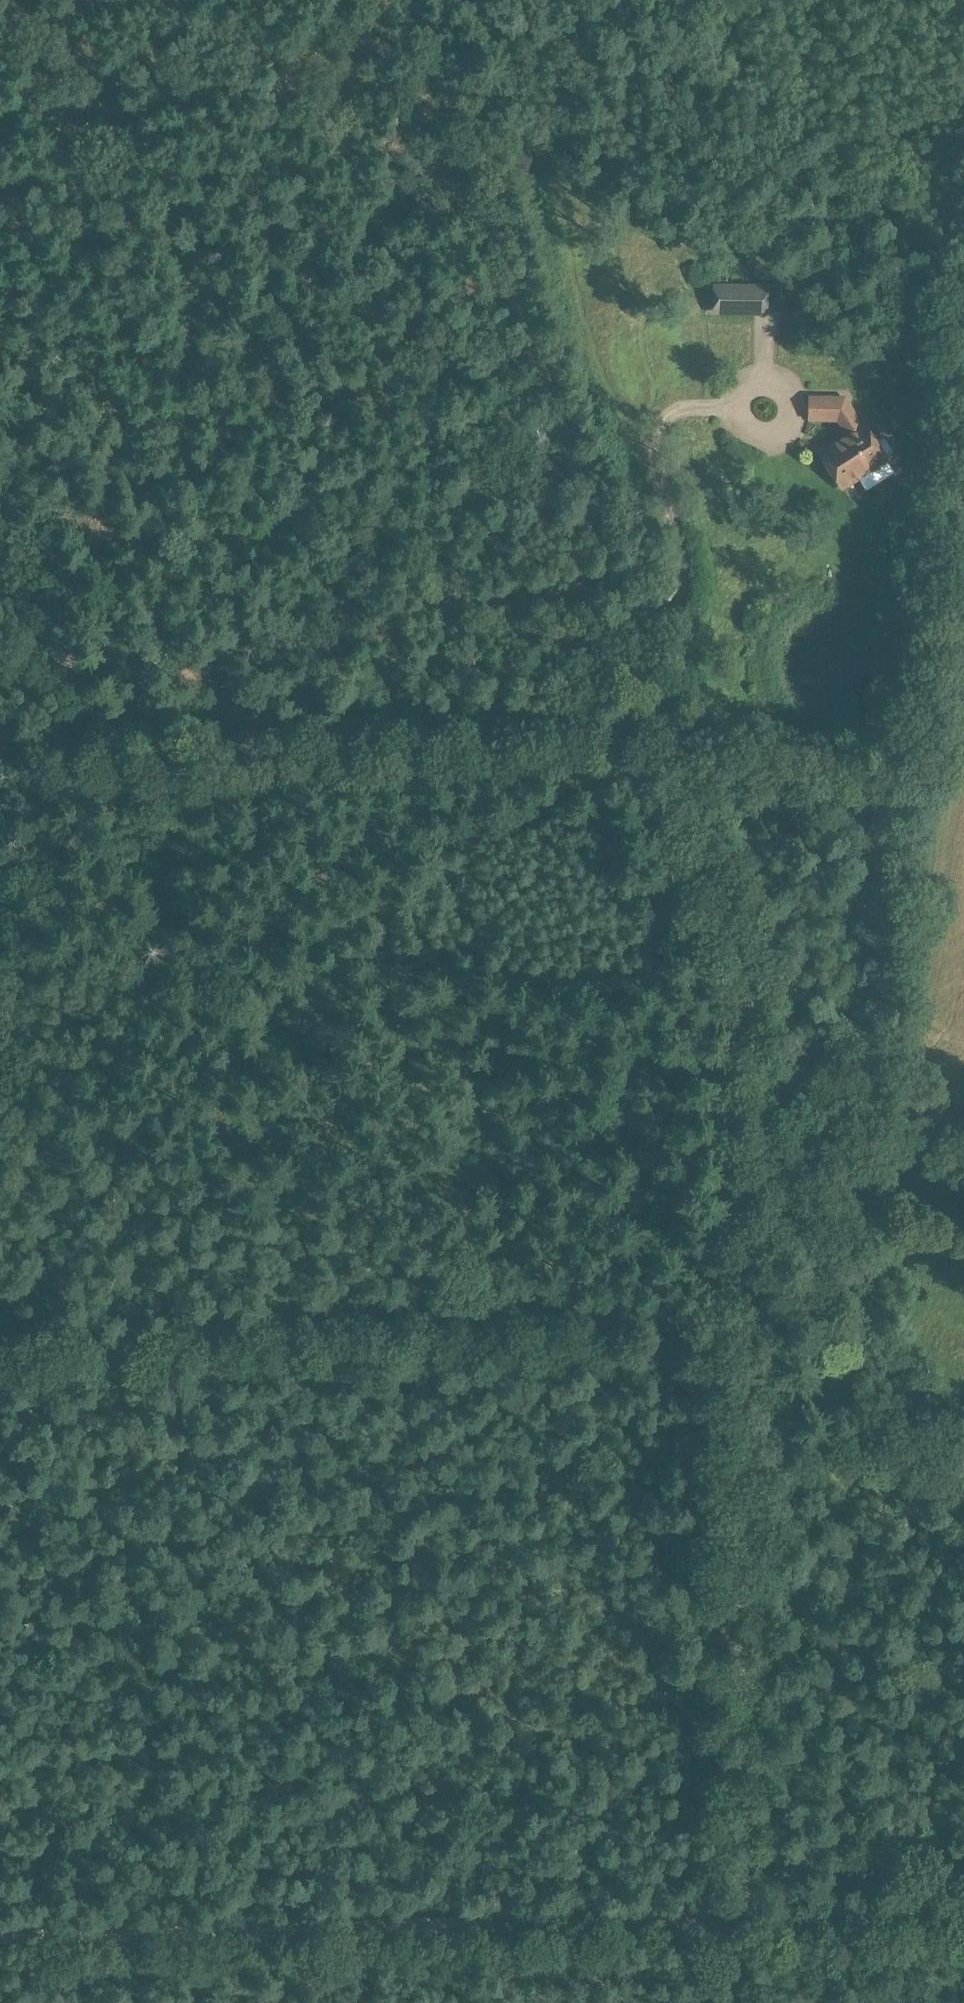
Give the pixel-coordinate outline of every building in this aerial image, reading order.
[(715,283),(715,310),(769,310),(769,283),(715,283)] [(844,398),(809,398),(809,419),(837,419),(848,436),(819,454),(840,487),(885,459),(863,425),(860,427),(853,416),(854,415),(844,398)]
